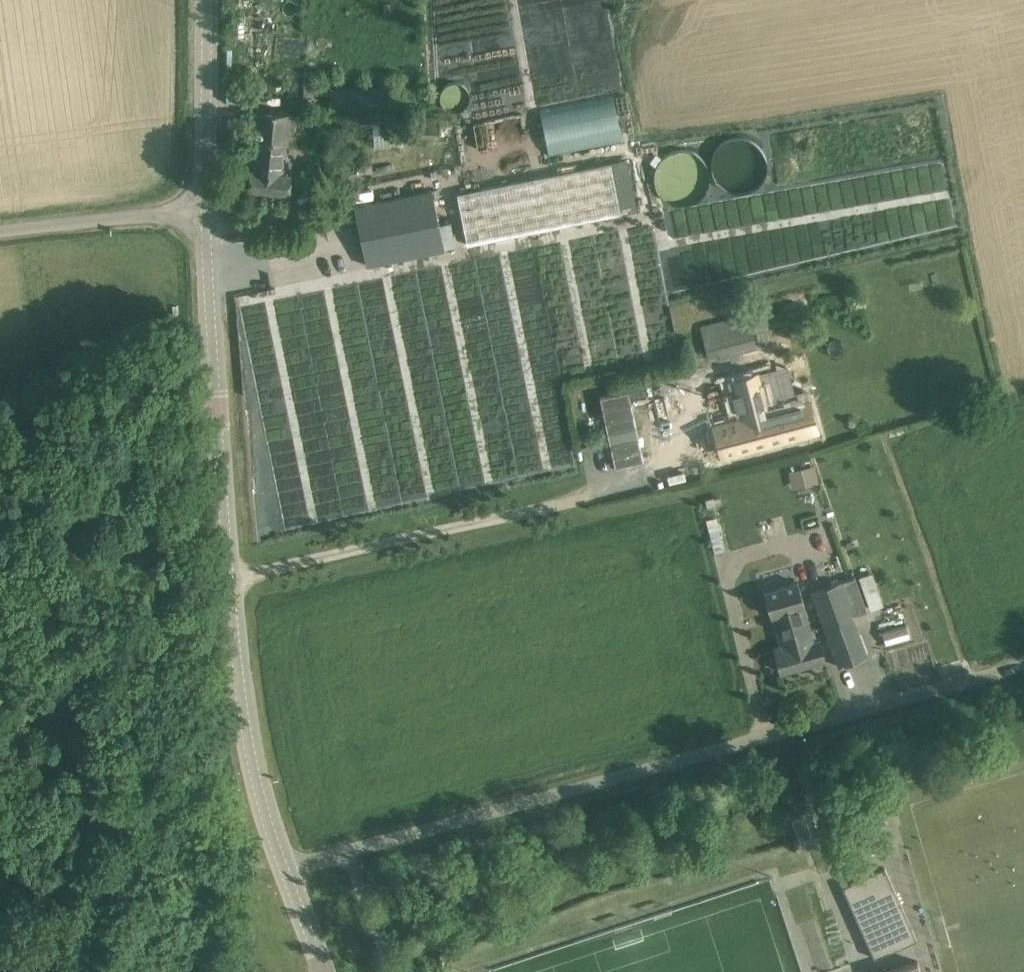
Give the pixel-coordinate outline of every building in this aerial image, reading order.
[(330,112),(393,112),(393,89),(332,89),(330,112)] [(550,157),(623,142),(613,94),(540,110),(550,157)] [(257,110),(253,139),(290,141),(290,140),(288,140),(291,113),(277,112),(257,110)] [(407,120),(371,122),(372,147),(408,145),(407,120)] [(290,141),(253,139),(248,189),(289,193),(293,153),(289,152),(290,141)] [(467,245),(621,213),(611,162),(457,193),(467,245)] [(367,265),(386,261),(444,249),(432,191),(355,207),(367,265)] [(809,288),(792,292),(795,304),(796,309),(812,305),(811,301),(809,288)] [(751,325),(714,334),(720,354),(756,345),(751,325)] [(742,420),(715,427),(722,454),(816,429),(806,390),(766,401),(759,373),(728,382),(735,410),(739,409),(742,420)] [(787,469),(791,487),(816,481),(812,463),(787,469)] [(872,573),(860,578),(871,609),(882,605),(872,573)] [(855,576),(812,591),(824,626),(853,616),(867,610),(855,576)] [(796,581),(763,591),(778,639),(810,629),(796,581)] [(853,616),(824,626),(839,666),(867,656),(853,616)] [(824,659),(819,641),(814,642),(810,629),(778,639),(780,646),(774,647),(781,671),(824,659)] [(885,867),(842,886),(874,958),(917,939),(885,867)] [(882,971),(921,971),(917,961),(882,971)]
